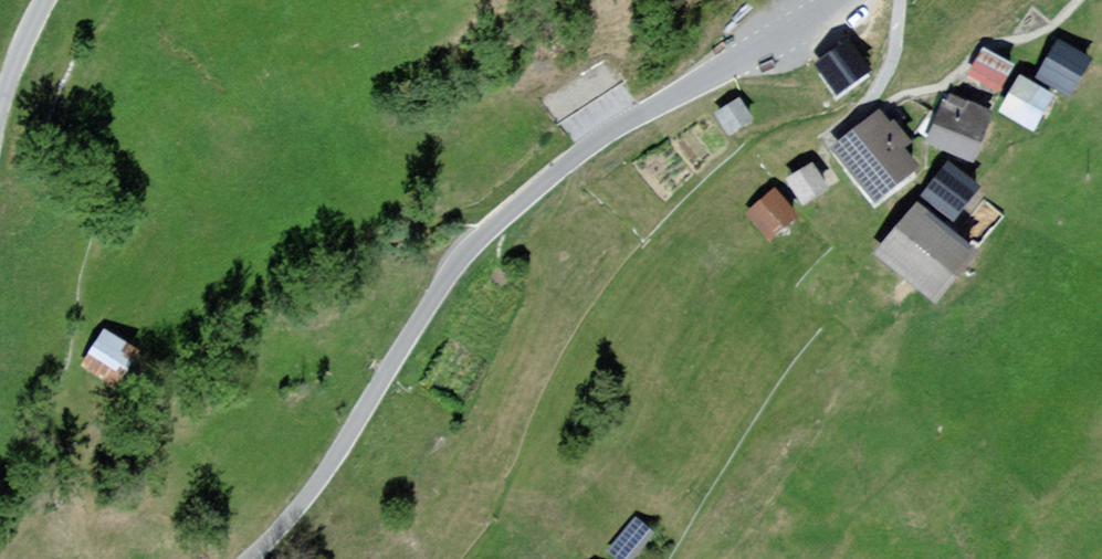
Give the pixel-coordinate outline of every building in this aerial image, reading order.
[(883,69),(861,39),(827,63),(849,93),(883,69)] [(1068,44),(1049,78),(1085,98),(1101,69),(1101,63),(1068,44)] [(1021,66),(989,49),(973,78),(1006,95),(1021,66)] [(635,105),(607,61),(546,100),(574,144),(635,105)] [(1065,102),(1032,80),(1010,113),(1044,135),(1065,102)] [(1005,120),(952,99),(934,144),(987,165),(1005,120)] [(762,125),(749,102),(727,115),(741,138),(762,125)] [(938,175),(890,117),(844,155),(892,213),(938,175)] [(823,168),(794,187),(812,214),(841,195),(823,168)] [(995,196),(957,169),(936,198),(974,226),(995,196)] [(805,220),(777,194),(752,219),(780,246),(805,220)] [(993,253),(926,203),(888,253),(955,303),(993,253)] [(155,354),(118,332),(98,365),(135,387),(155,354)]
